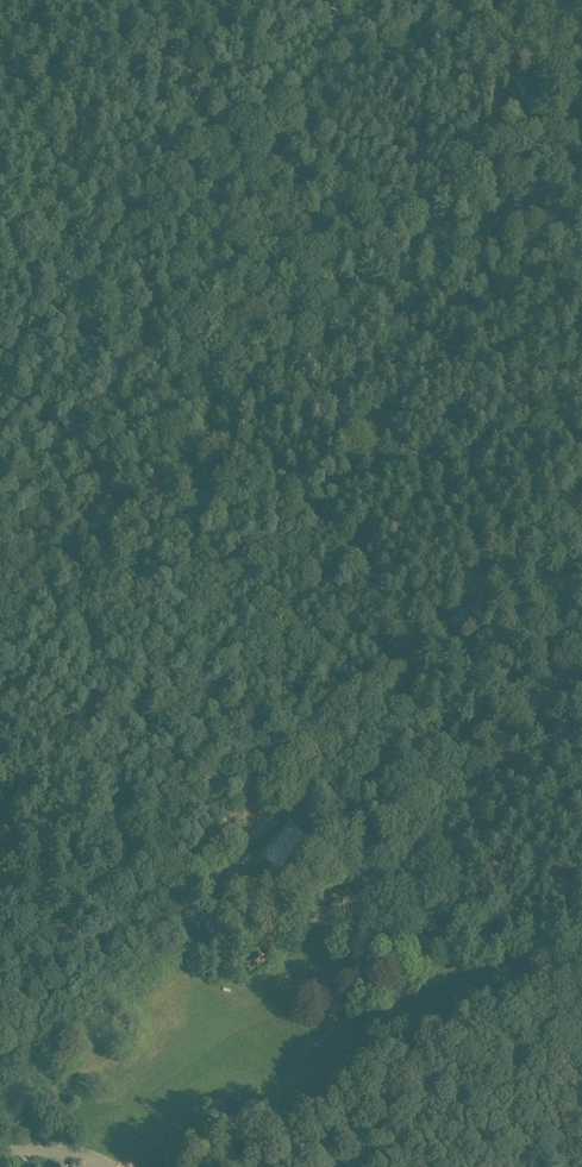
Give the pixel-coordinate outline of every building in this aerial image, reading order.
[(282,887),(316,847),(290,824),(238,884),(257,901),(274,879),(282,887)]
